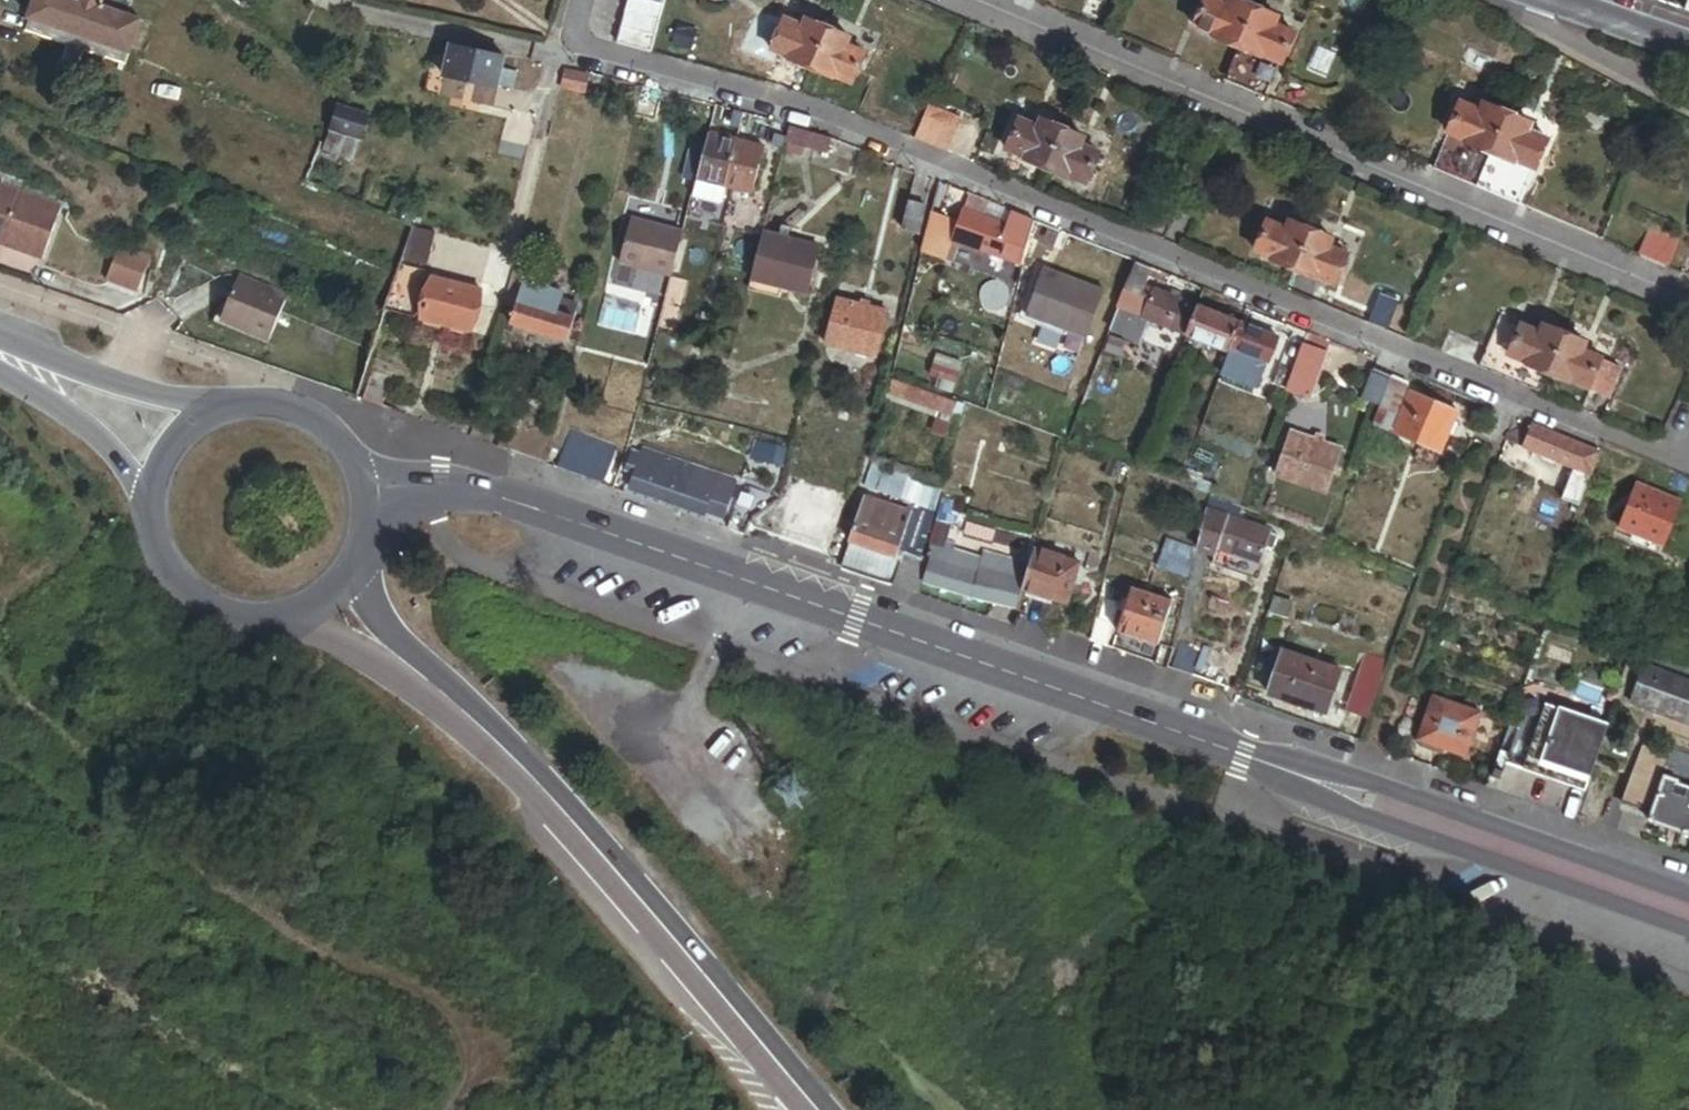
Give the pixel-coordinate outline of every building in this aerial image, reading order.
[(133,5),(117,0),(34,0),(26,24),(128,57),(139,23),(128,20),(133,5)] [(663,0),(629,0),(617,41),(649,50),(663,0)] [(1249,7),(1232,0),(1227,0),(1224,6),(1210,0),(1200,0),(1190,26),(1233,44),(1249,7)] [(1278,63),(1290,34),(1269,25),(1273,17),(1249,7),(1233,44),(1278,63)] [(805,73),(823,26),(802,18),(799,26),(776,17),(763,49),(785,58),(782,64),(805,73)] [(128,57),(26,24),(22,36),(124,70),(128,57)] [(852,85),(864,53),(843,45),(847,35),(823,26),(805,73),(829,82),(831,77),(852,85)] [(495,70),(498,59),(447,45),(438,76),(491,91),(492,87),(506,91),(511,74),(495,70)] [(580,99),(584,81),(562,75),(558,93),(580,99)] [(1472,186),(1503,113),(1480,103),(1476,111),(1451,100),(1423,165),(1472,186)] [(946,150),(961,115),(926,101),(911,136),(946,150)] [(1519,206),(1546,141),(1527,133),(1531,125),(1503,113),(1472,186),(1508,202),(1519,206)] [(1036,172),(1055,128),(1031,118),(1029,125),(1009,117),(995,149),(1017,158),(1015,163),(1036,172)] [(781,149),(786,128),(772,125),(768,145),(781,149)] [(829,146),(786,128),(781,149),(780,155),(797,161),(801,151),(824,160),(829,146)] [(1089,188),(1102,156),(1075,144),(1078,137),(1055,128),(1036,172),(1060,182),(1062,176),(1089,188)] [(348,161),(355,139),(326,130),(319,152),(348,161)] [(715,208),(719,191),(731,145),(703,138),(687,201),(715,208)] [(690,178),(699,145),(685,141),(676,175),(690,178)] [(746,198),(758,151),(731,145),(719,191),(746,198)] [(58,209),(0,189),(0,241),(2,242),(0,247),(39,261),(58,209)] [(961,211),(965,200),(945,192),(941,203),(961,211)] [(951,237),(960,215),(961,211),(941,203),(931,228),(948,235),(948,236),(951,237)] [(915,238),(922,211),(903,206),(896,233),(915,238)] [(405,229),(411,215),(398,211),(393,225),(405,229)] [(787,224),(790,213),(781,211),(778,222),(787,224)] [(990,261),(1002,231),(960,215),(951,237),(948,245),(990,261)] [(1286,268),(1302,229),(1280,219),(1277,226),(1252,216),(1240,245),(1265,255),(1263,259),(1286,268)] [(666,277),(677,232),(624,219),(613,263),(666,277)] [(803,280),(815,233),(764,219),(751,267),(803,280)] [(1024,256),(1032,226),(1014,219),(1008,234),(1006,244),(1015,247),(1012,253),(1024,256)] [(948,236),(948,235),(931,228),(929,228),(921,249),(940,257),(948,236)] [(1330,282),(1342,253),(1322,245),(1325,238),(1302,229),(1286,268),(1307,277),(1308,273),(1330,282)] [(419,269),(429,239),(407,231),(397,262),(419,269)] [(1012,253),(1015,247),(1006,244),(1008,234),(1002,231),(990,261),(1020,273),(1024,256),(1012,253)] [(136,292),(149,257),(120,246),(107,281),(136,292)] [(1183,336),(1192,311),(1139,293),(1147,271),(1126,263),(1109,312),(1183,337),(1183,336)] [(550,316),(556,295),(524,285),(526,277),(509,272),(498,306),(511,310),(506,325),(562,343),(569,322),(550,316)] [(1086,343),(1104,295),(1043,272),(1025,321),(1086,343)] [(268,341),(285,297),(235,277),(217,321),(268,341)] [(415,287),(394,280),(394,278),(392,277),(380,312),(399,319),(403,307),(408,309),(415,287)] [(456,339),(468,304),(417,287),(406,323),(456,339)] [(1379,324),(1391,294),(1373,287),(1361,317),(1379,324)] [(1226,350),(1235,324),(1192,309),(1192,311),(1183,336),(1226,350)] [(871,364),(882,329),(829,312),(818,347),(871,364)] [(1541,374),(1557,333),(1535,324),(1532,332),(1494,316),(1472,370),(1532,394),(1541,374)] [(1266,361),(1274,337),(1235,324),(1226,350),(1226,352),(1233,355),(1235,350),(1266,361)] [(1288,376),(1303,335),(1288,329),(1274,370),(1288,376)] [(1585,389),(1598,357),(1577,349),(1579,342),(1557,333),(1541,374),(1562,383),(1564,380),(1585,389)] [(1307,396),(1325,345),(1303,335),(1288,376),(1284,388),(1307,396)] [(1606,397),(1619,366),(1598,357),(1585,389),(1606,397)] [(985,391),(930,370),(926,381),(941,386),(938,393),(978,408),(985,391)] [(1379,409),(1390,379),(1371,373),(1359,407),(1378,414),(1379,409)] [(1395,415),(1406,385),(1390,379),(1379,409),(1395,415)] [(949,445),(958,408),(887,381),(881,401),(932,420),(926,436),(949,445)] [(1446,438),(1451,423),(1455,412),(1407,395),(1392,436),(1440,454),(1446,438)] [(1388,436),(1395,415),(1379,409),(1378,414),(1372,431),(1388,436)] [(1452,440),(1458,425),(1451,423),(1446,438),(1452,440)] [(1578,460),(1580,454),(1596,459),(1597,456),(1530,427),(1508,435),(1505,443),(1572,470),(1581,473),(1585,462),(1578,460)] [(596,482),(608,446),(563,431),(552,467),(596,482)] [(1324,493),(1337,453),(1319,447),(1322,437),(1314,434),(1311,444),(1289,436),(1275,477),(1324,493)] [(783,459),(785,448),(762,443),(760,453),(783,459)] [(735,518),(748,480),(650,447),(648,452),(640,449),(634,466),(642,469),(636,487),(718,514),(718,513),(735,518)] [(1579,507),(1596,459),(1580,454),(1578,460),(1585,462),(1581,473),(1572,470),(1562,501),(1579,507)] [(914,560),(938,485),(870,463),(861,489),(886,498),(915,507),(912,516),(908,528),(856,512),(837,571),(913,595),(923,563),(914,560)] [(1207,500),(1210,486),(1183,477),(1178,489),(1205,499),(1207,500)] [(1679,507),(1635,489),(1617,530),(1662,549),(1679,507)] [(915,507),(886,498),(883,507),(912,516),(915,507)] [(1265,533),(1234,521),(1238,512),(1207,500),(1205,499),(1203,511),(1223,518),(1211,551),(1214,552),(1255,567),(1260,549),(1265,533)] [(912,516),(883,507),(860,500),(856,512),(908,528),(912,516)] [(947,521),(951,505),(938,502),(934,518),(947,521)] [(1211,551),(1223,518),(1203,511),(1193,553),(1212,559),(1214,552),(1211,551)] [(966,601),(975,563),(949,556),(943,554),(946,545),(952,522),(947,521),(934,518),(927,549),(931,551),(922,586),(966,601)] [(978,545),(981,528),(961,525),(957,540),(978,545)] [(1267,552),(1272,535),(1265,533),(1260,549),(1267,552)] [(949,556),(953,547),(946,545),(943,554),(949,556)] [(1179,587),(1188,559),(1159,549),(1150,576),(1156,578),(1174,585),(1179,587)] [(1060,610),(1069,570),(1029,556),(1019,602),(1041,609),(1043,605),(1060,610)] [(1013,612),(1022,573),(978,564),(969,602),(1013,612)] [(1166,609),(1174,585),(1156,578),(1147,603),(1166,609)] [(1157,654),(1172,612),(1166,609),(1147,603),(1132,598),(1117,641),(1157,654)] [(1114,634),(1120,615),(1104,610),(1098,629),(1112,634),(1114,634)] [(1194,684),(1202,656),(1183,650),(1174,677),(1194,684)] [(1325,715),(1335,684),(1297,672),(1302,656),(1282,650),(1267,696),(1325,715)] [(1335,684),(1340,669),(1302,656),(1297,672),(1335,684)] [(1362,717),(1380,671),(1364,665),(1347,711),(1362,717)] [(1658,717),(1672,678),(1643,667),(1629,706),(1658,717)] [(1672,678),(1658,717),(1688,728),(1688,684),(1672,678)] [(1616,706),(1622,689),(1606,684),(1601,700),(1616,706)] [(1464,755),(1478,712),(1432,696),(1417,739),(1464,755)] [(1586,788),(1608,727),(1525,698),(1504,759),(1586,788)] [(1643,740),(1622,799),(1653,810),(1650,818),(1688,832),(1688,756),(1643,740)]
